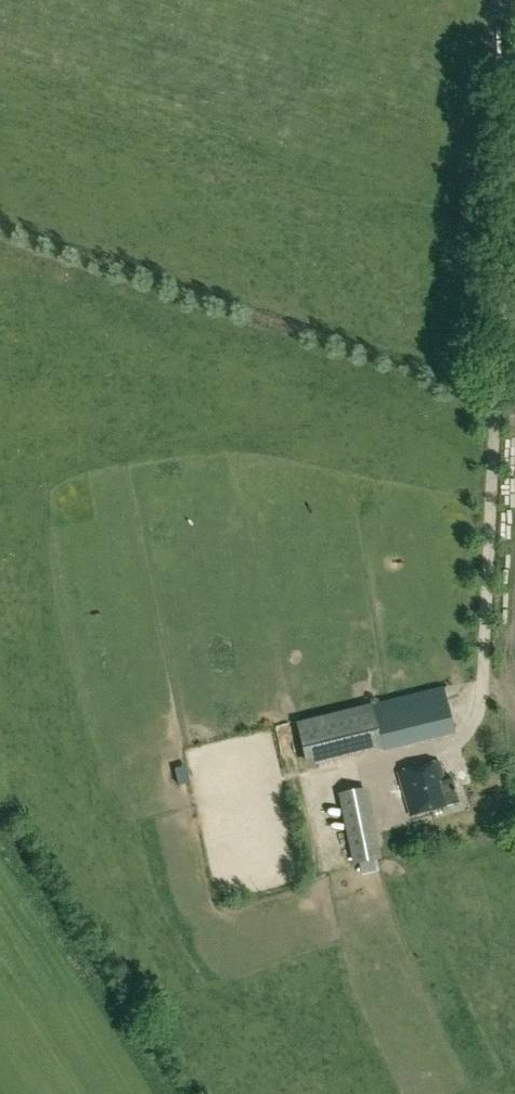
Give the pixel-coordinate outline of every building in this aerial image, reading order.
[(335,759),(454,730),(443,688),(372,705),(376,718),(327,730),(335,759)] [(399,771),(409,815),(459,804),(453,780),(445,782),(440,762),(399,771)] [(355,862),(376,857),(362,791),(341,796),(355,862)]
